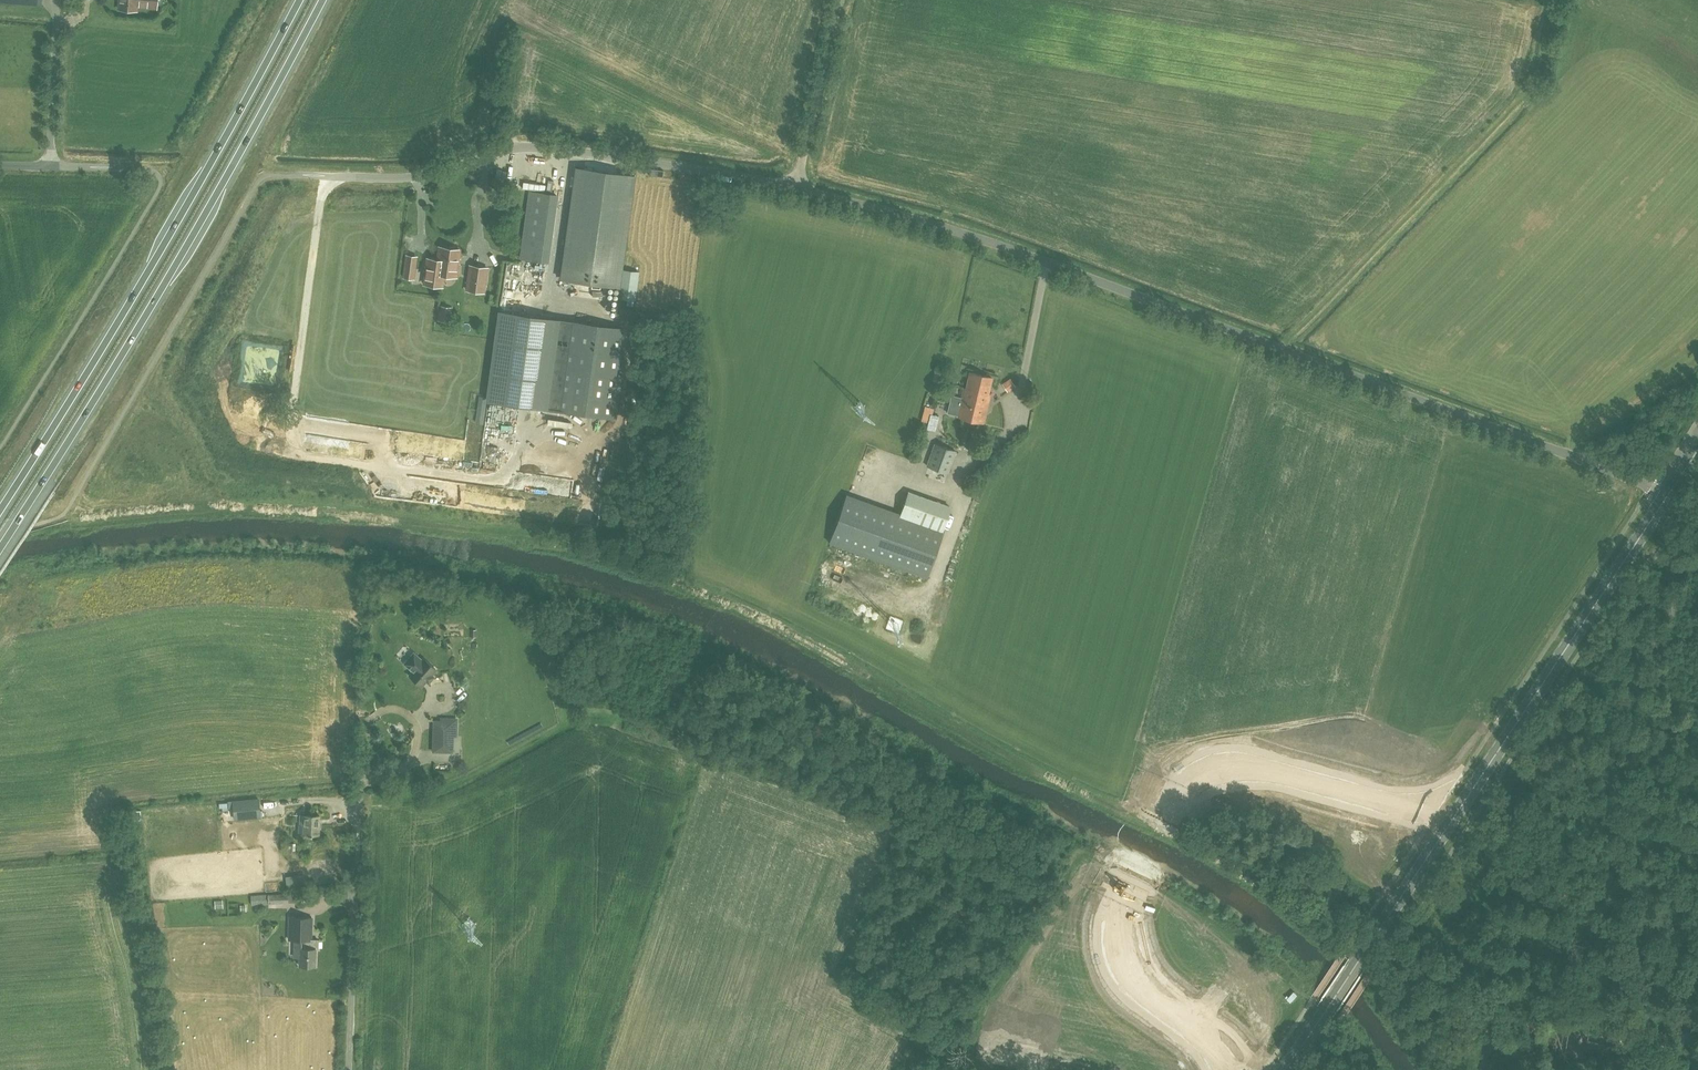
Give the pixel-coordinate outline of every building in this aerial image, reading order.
[(119,8),(136,10),(137,6),(156,8),(157,0),(119,0),(119,8)] [(635,177),(576,169),(561,278),(620,287),(635,177)] [(557,196),(530,192),(521,258),(548,262),(557,196)] [(445,261),(444,275),(456,276),(460,250),(457,250),(456,247),(451,247),(449,248),(440,247),(438,260),(445,261)] [(417,257),(407,256),(404,278),(414,279),(417,257)] [(445,261),(438,260),(428,259),(425,284),(442,287),(444,275),(445,261)] [(487,268),(471,266),(467,290),(484,292),(487,268)] [(639,273),(623,271),(619,298),(635,300),(639,273)] [(448,318),(449,312),(451,313),(452,308),(441,307),(439,321),(450,322),(450,318),(448,318)] [(493,370),(488,400),(490,401),(549,409),(561,321),(500,313),(497,339),(493,370)] [(561,410),(609,417),(621,329),(573,323),(561,321),(549,409),(561,410)] [(941,374),(936,372),(933,380),(938,382),(941,374)] [(951,401),(948,413),(957,416),(957,417),(984,423),(989,403),(991,395),(988,394),(992,378),(970,373),(966,389),(964,388),(962,397),(961,403),(951,401)] [(1015,386),(1011,380),(1003,385),(1008,391),(1015,386)] [(326,422),(334,439),(343,434),(335,418),(326,422)] [(956,451),(935,444),(927,466),(949,474),(956,451)] [(845,502),(831,543),(928,578),(945,530),(944,529),(951,508),(908,493),(899,520),(899,521),(845,502)] [(408,664),(409,666),(414,671),(410,675),(422,685),(436,669),(424,659),(423,661),(417,656),(415,655),(413,656),(411,657),(409,660),(408,662),(408,664)] [(450,721),(434,721),(433,751),(453,751),(453,743),(448,743),(448,736),(450,736),(450,721)] [(234,820),(261,817),(259,799),(259,798),(232,800),(233,808),(234,820)] [(141,820),(140,812),(130,813),(131,822),(141,820)] [(300,823),(300,824),(306,824),(305,834),(310,834),(310,835),(312,835),(312,834),(319,834),(320,815),(303,815),(300,815),(300,823)] [(306,874),(286,876),(287,887),(307,885),(306,874)] [(269,904),(289,903),(288,893),(268,894),(269,904)] [(315,966),(316,948),(311,948),(311,940),(312,917),(290,917),(290,939),(305,940),(305,948),(300,948),(300,965),(315,966)]
